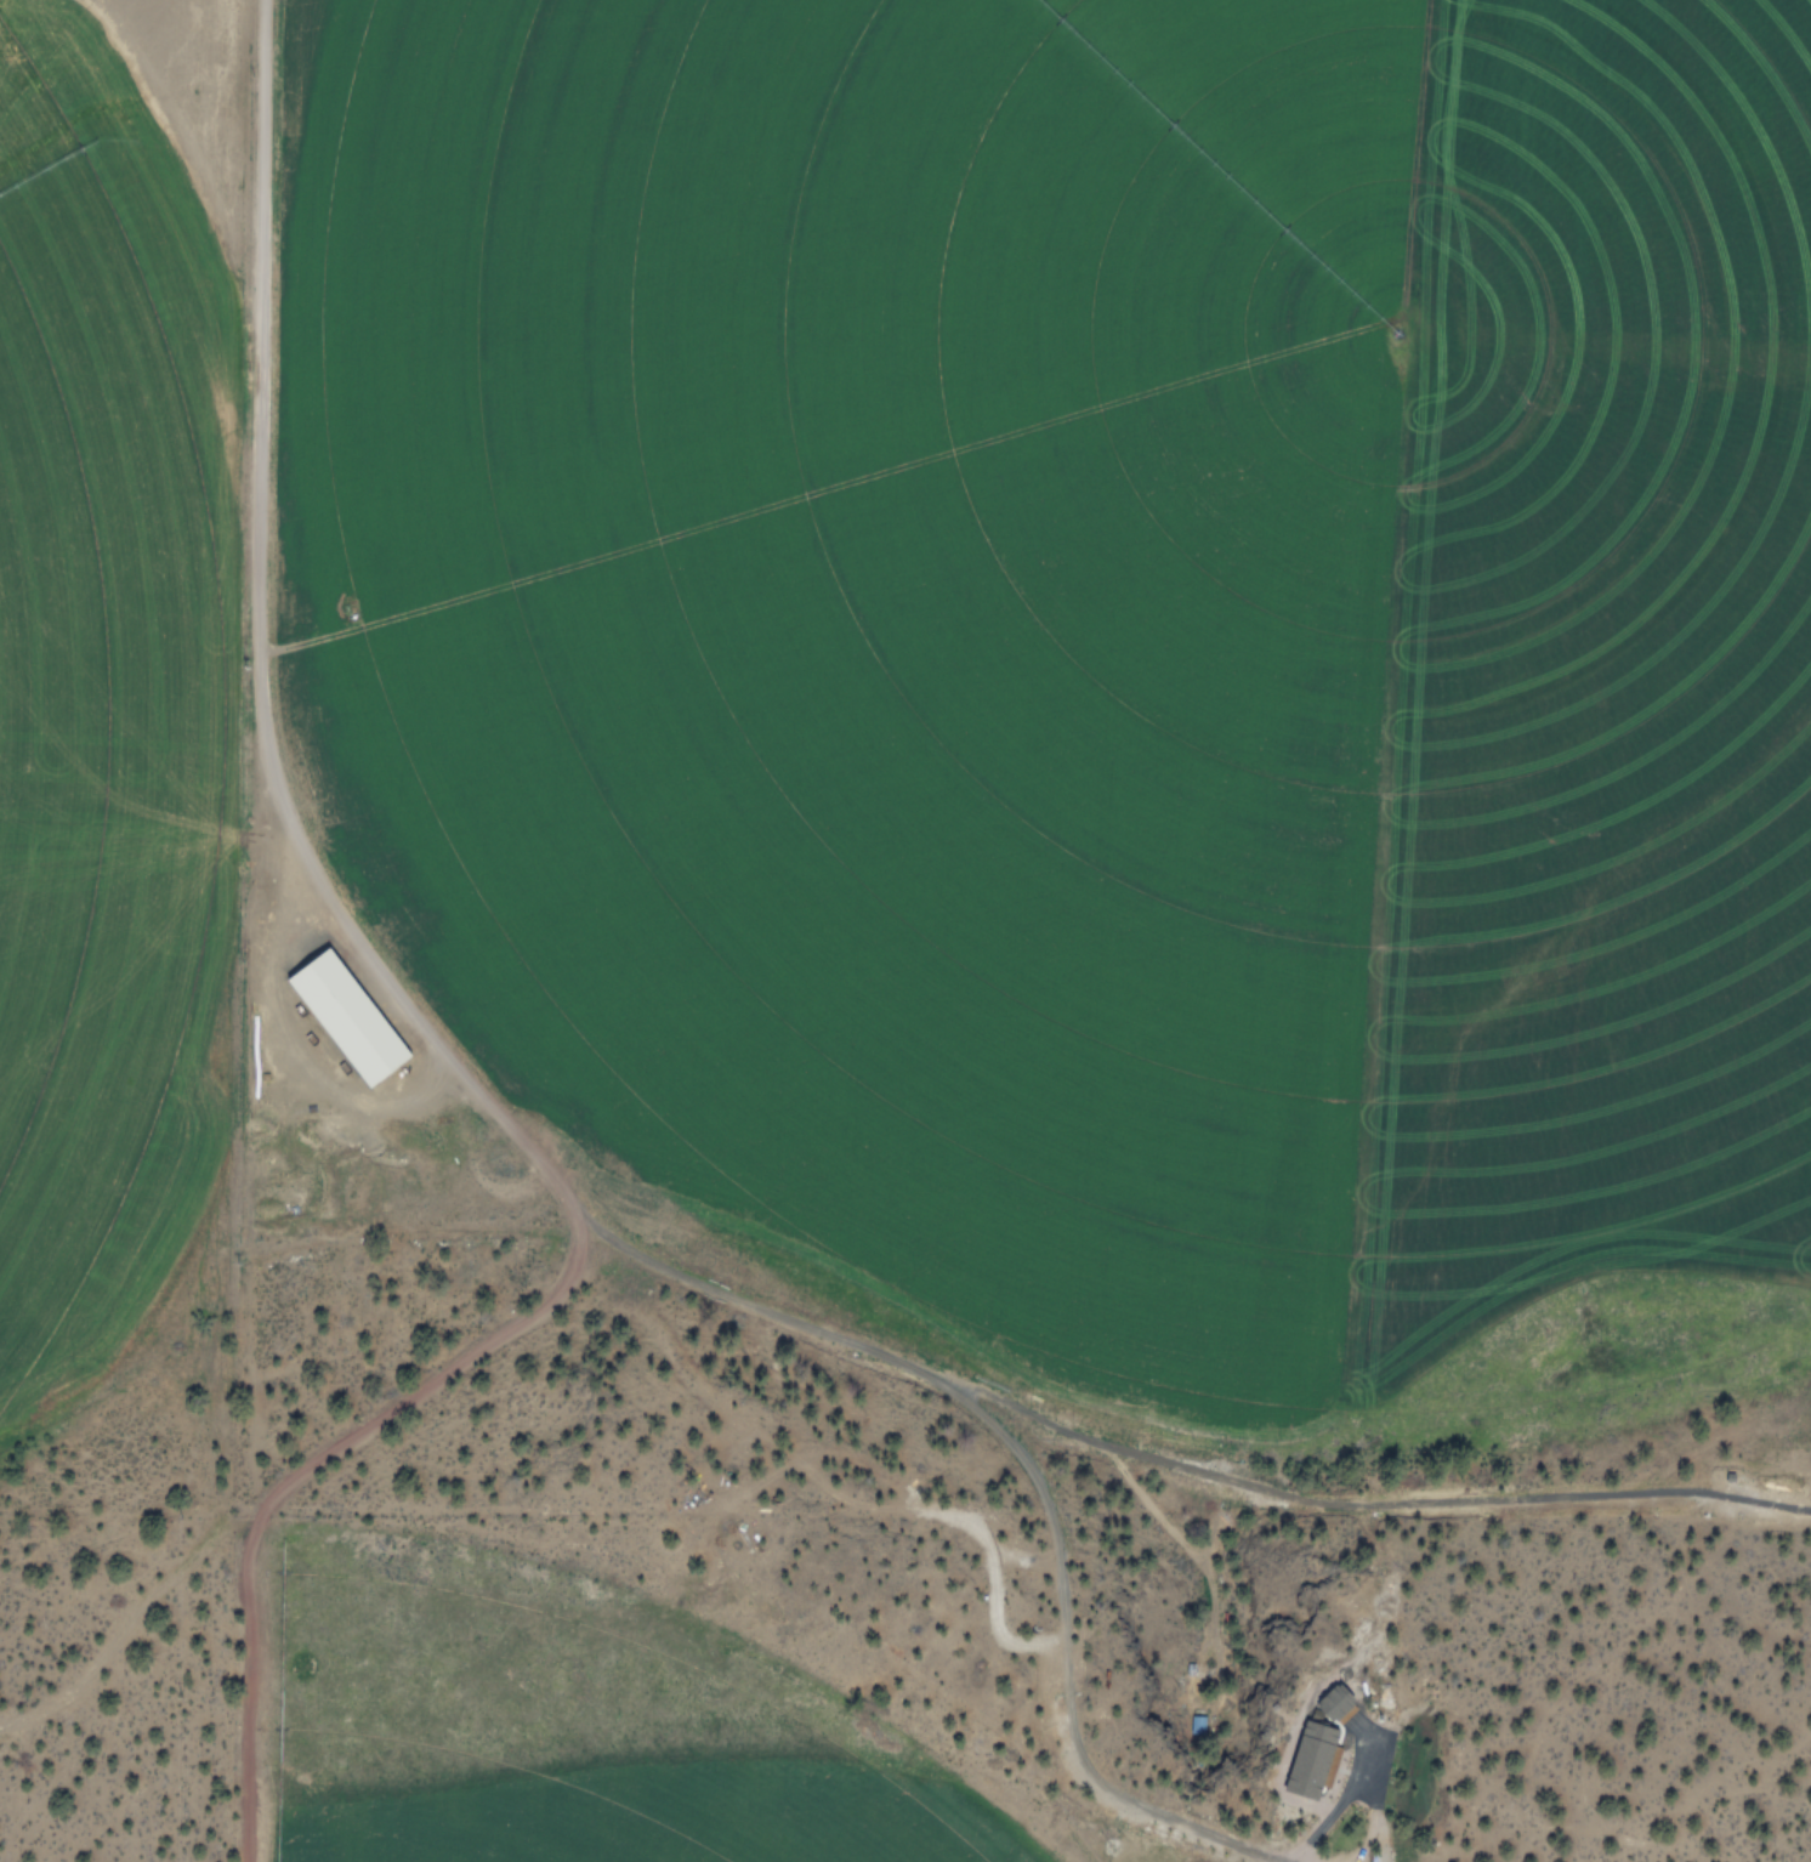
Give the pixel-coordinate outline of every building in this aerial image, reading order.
[(371,1087),(415,1055),(335,945),(291,976),(371,1087)] [(1337,1722),(1360,1700),(1342,1681),(1319,1703),(1337,1722)] [(1289,1791),(1326,1801),(1340,1745),(1339,1745),(1343,1727),(1307,1719),(1289,1791)]
